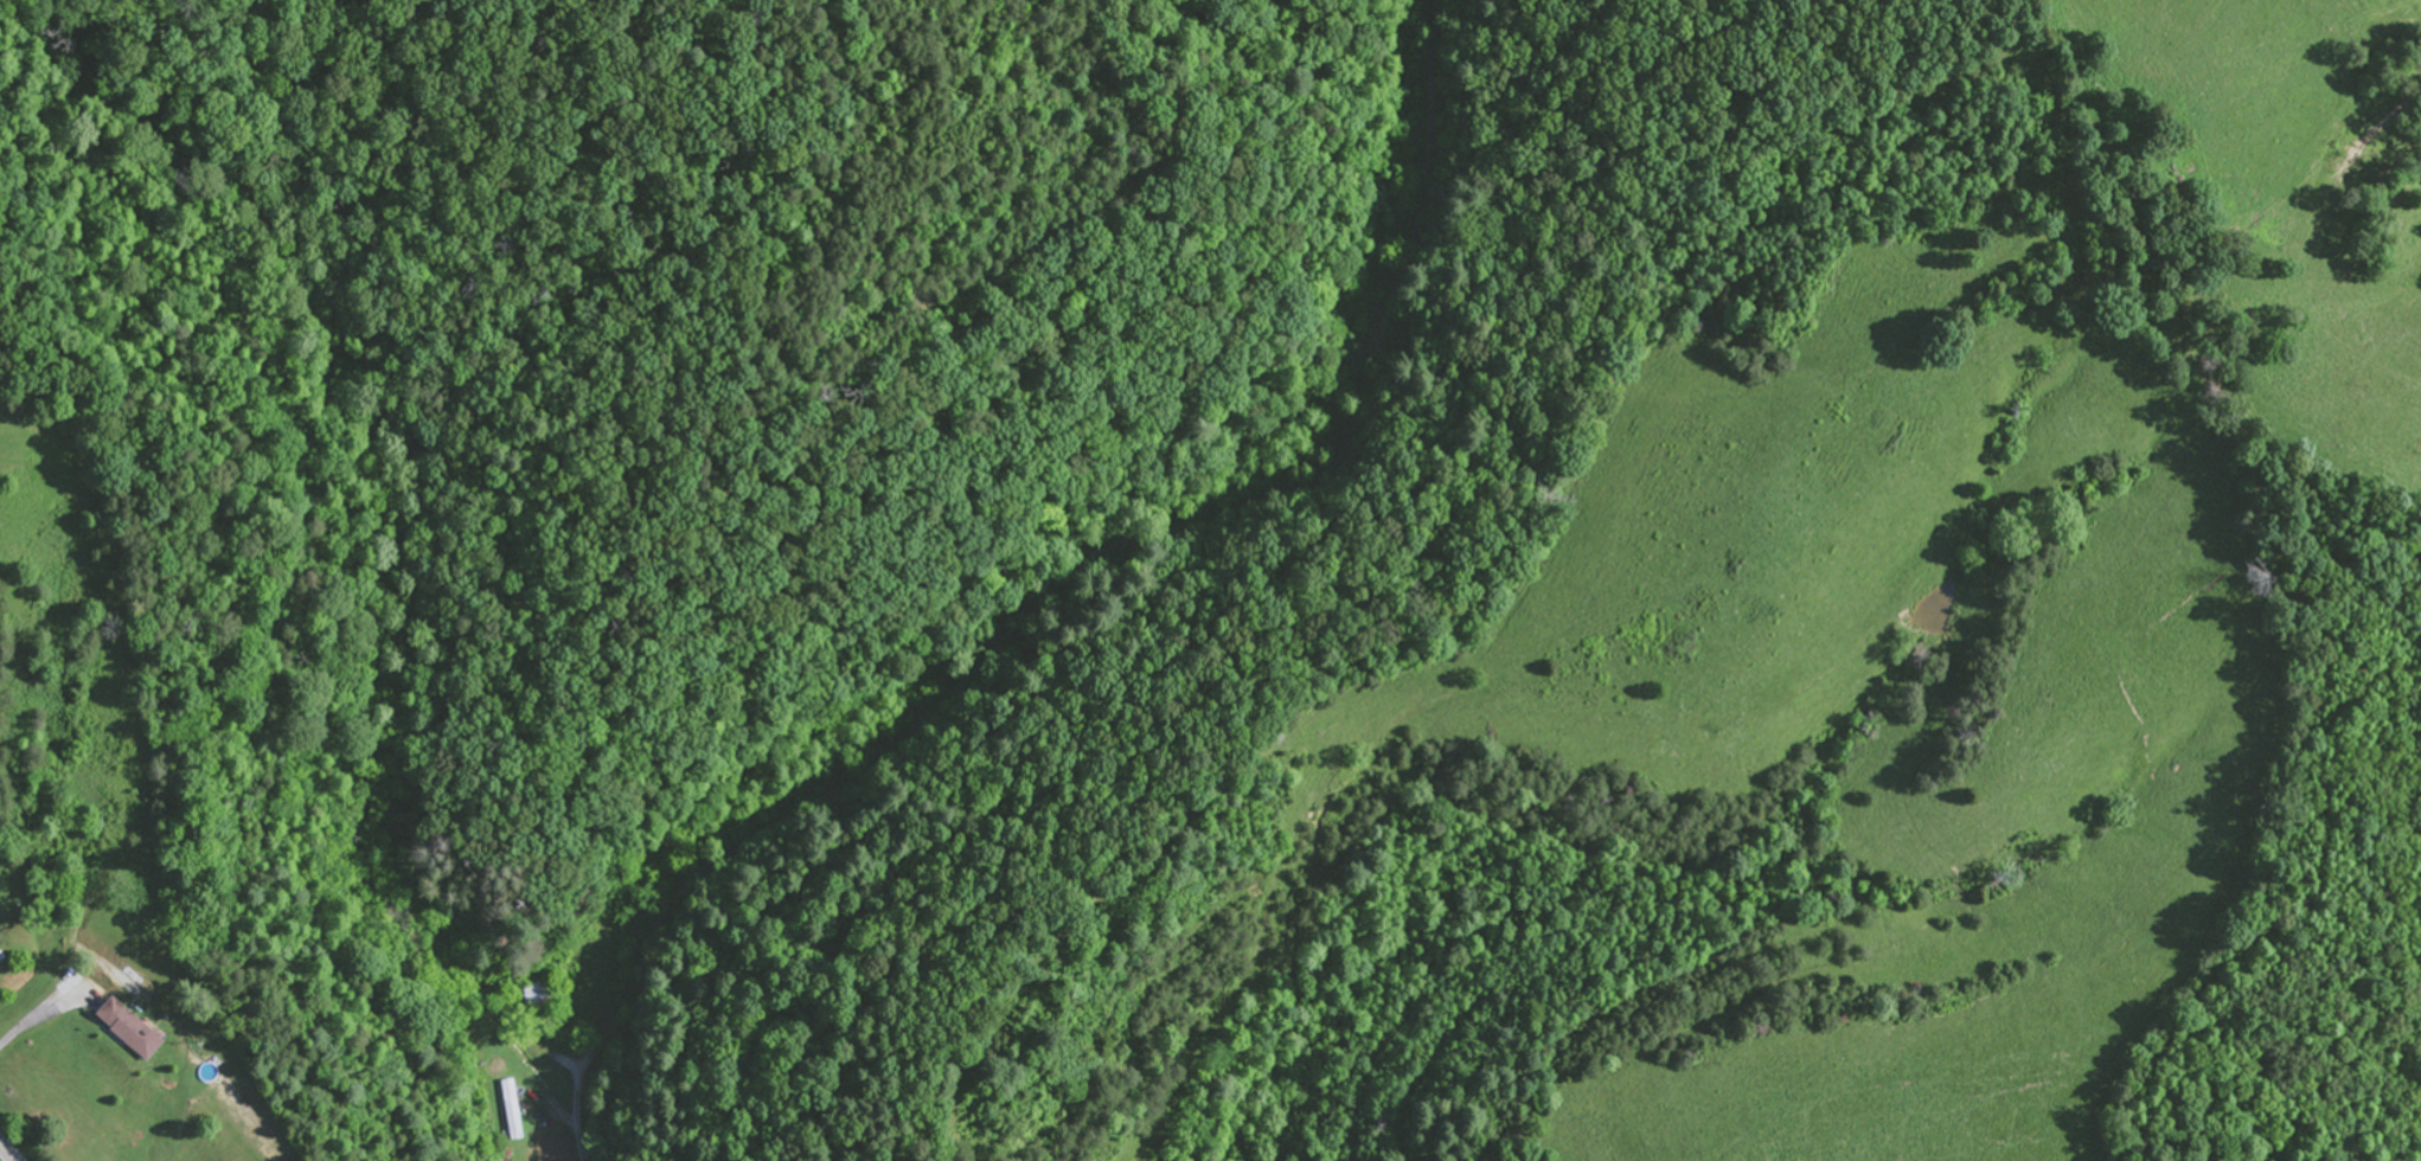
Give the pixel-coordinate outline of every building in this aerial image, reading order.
[(549,984),(521,984),(521,1007),(549,1007),(549,984)] [(145,1062),(161,1043),(109,999),(92,1018),(145,1062)] [(529,1138),(521,1078),(501,1080),(508,1140),(529,1138)]
